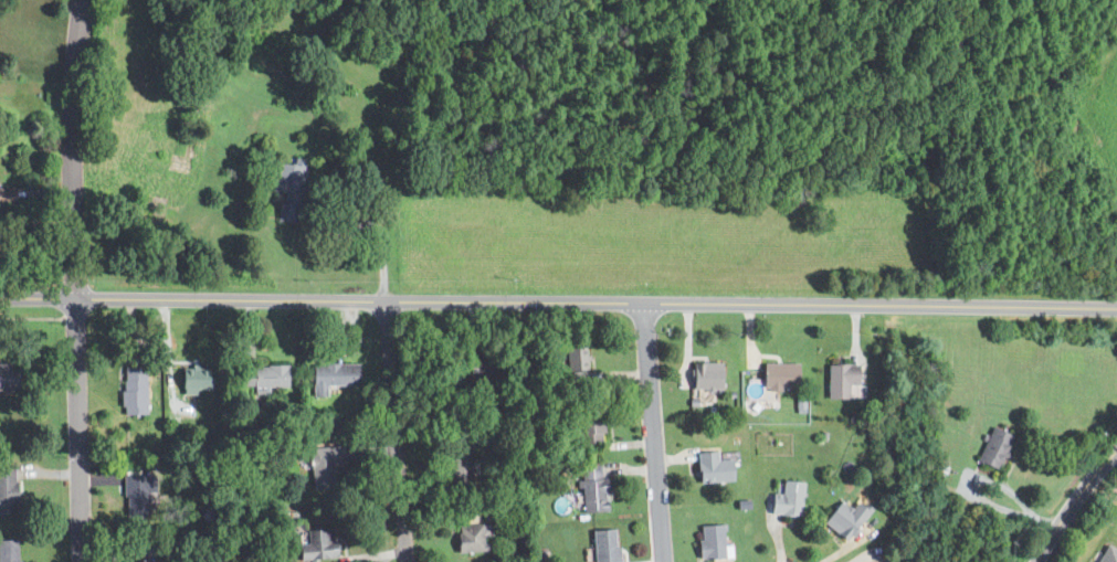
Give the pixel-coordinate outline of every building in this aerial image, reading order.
[(302,223),(307,166),(274,162),(271,191),(281,192),(277,221),(302,223)] [(15,189),(0,189),(0,206),(15,206),(15,189)] [(565,348),(565,370),(588,370),(588,348),(565,348)] [(471,360),(472,378),(494,377),(493,359),(471,360)] [(720,362),(692,362),(692,389),(720,389),(720,362)] [(17,363),(0,363),(0,392),(17,392),(17,363)] [(358,363),(313,363),(313,396),(326,396),(326,385),(358,385),(358,363)] [(798,363),(762,363),(762,389),(798,389),(798,363)] [(826,364),(826,399),(849,399),(849,385),(857,385),(857,364),(826,364)] [(286,386),(286,365),(238,365),(238,386),(286,386)] [(122,414),(145,414),(145,368),(122,368),(122,414)] [(210,369),(182,368),(181,395),(195,395),(195,390),(209,391),(210,369)] [(603,444),(603,411),(578,411),(578,444),(603,444)] [(997,469),(1012,436),(991,426),(977,460),(997,469)] [(331,463),(343,463),(343,446),(309,447),(309,489),(331,489),(331,463)] [(471,446),(450,446),(450,488),(471,488),(471,446)] [(697,452),(697,481),(731,481),(731,459),(717,459),(717,452),(697,452)] [(583,512),(607,511),(603,465),(580,466),(583,512)] [(0,470),(0,515),(15,515),(15,470),(0,470)] [(123,517),(148,517),(148,474),(123,474),(123,517)] [(781,494),(771,494),(770,513),(801,516),(803,481),(782,480),(781,494)] [(841,501),(822,520),(843,541),(872,511),(860,499),(850,510),(841,501)] [(456,553),(483,553),(483,524),(456,524),(456,553)] [(698,560),(724,560),(724,524),(698,524),(698,560)] [(336,560),(334,528),(306,530),(307,544),(298,544),(299,561),(336,560)] [(615,530),(592,531),(594,561),(616,561),(615,530)] [(18,540),(0,541),(0,561),(19,561),(18,540)] [(1106,544),(1097,561),(1116,561),(1116,550),(1106,544)]
